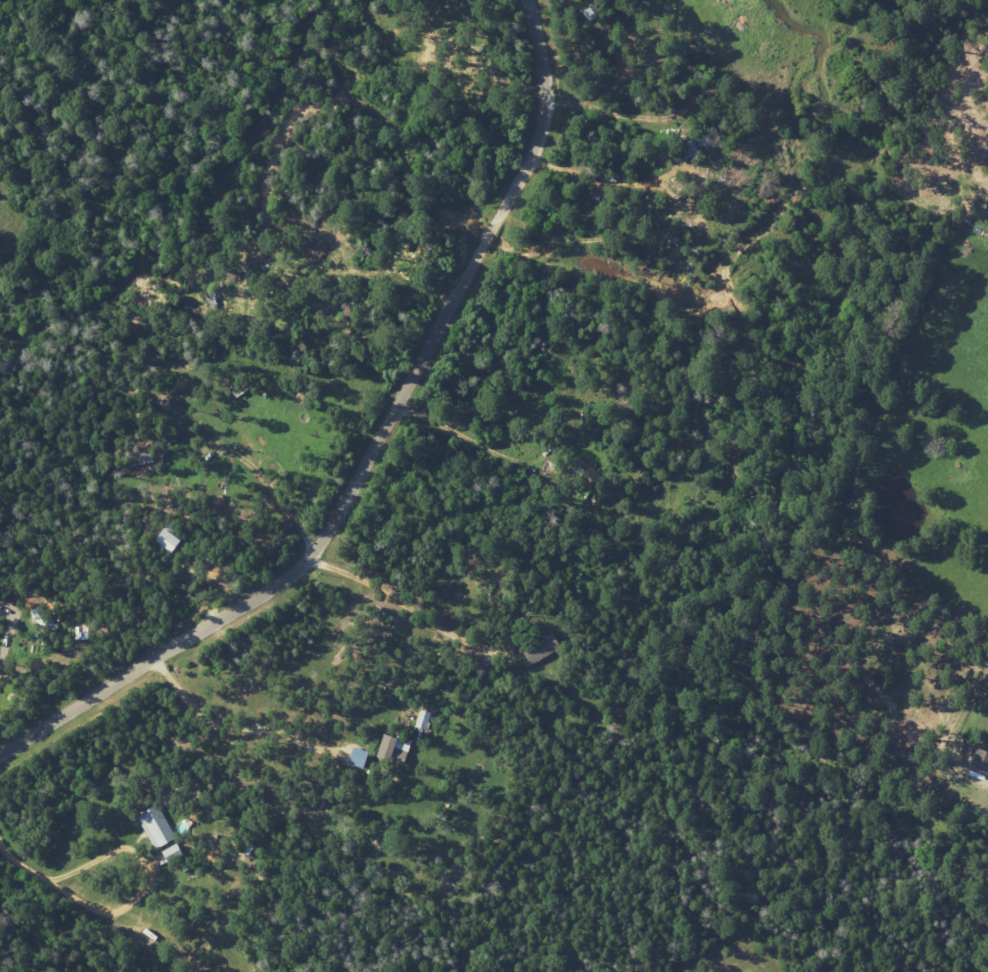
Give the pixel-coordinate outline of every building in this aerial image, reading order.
[(176,555),(187,541),(171,529),(161,543),(176,555)] [(55,623),(42,608),(32,617),(45,632),(55,623)] [(530,663),(561,650),(554,633),(523,646),(530,663)] [(436,714),(424,710),(418,726),(429,731),(436,714)] [(393,761),(400,738),(387,734),(380,757),(393,761)] [(369,751),(354,747),(350,765),(365,768),(369,751)] [(987,773),(987,771),(987,753),(974,748),(968,766),(987,773)] [(175,841),(161,806),(139,814),(153,850),(175,841)] [(187,857),(182,844),(167,850),(171,862),(187,857)]
